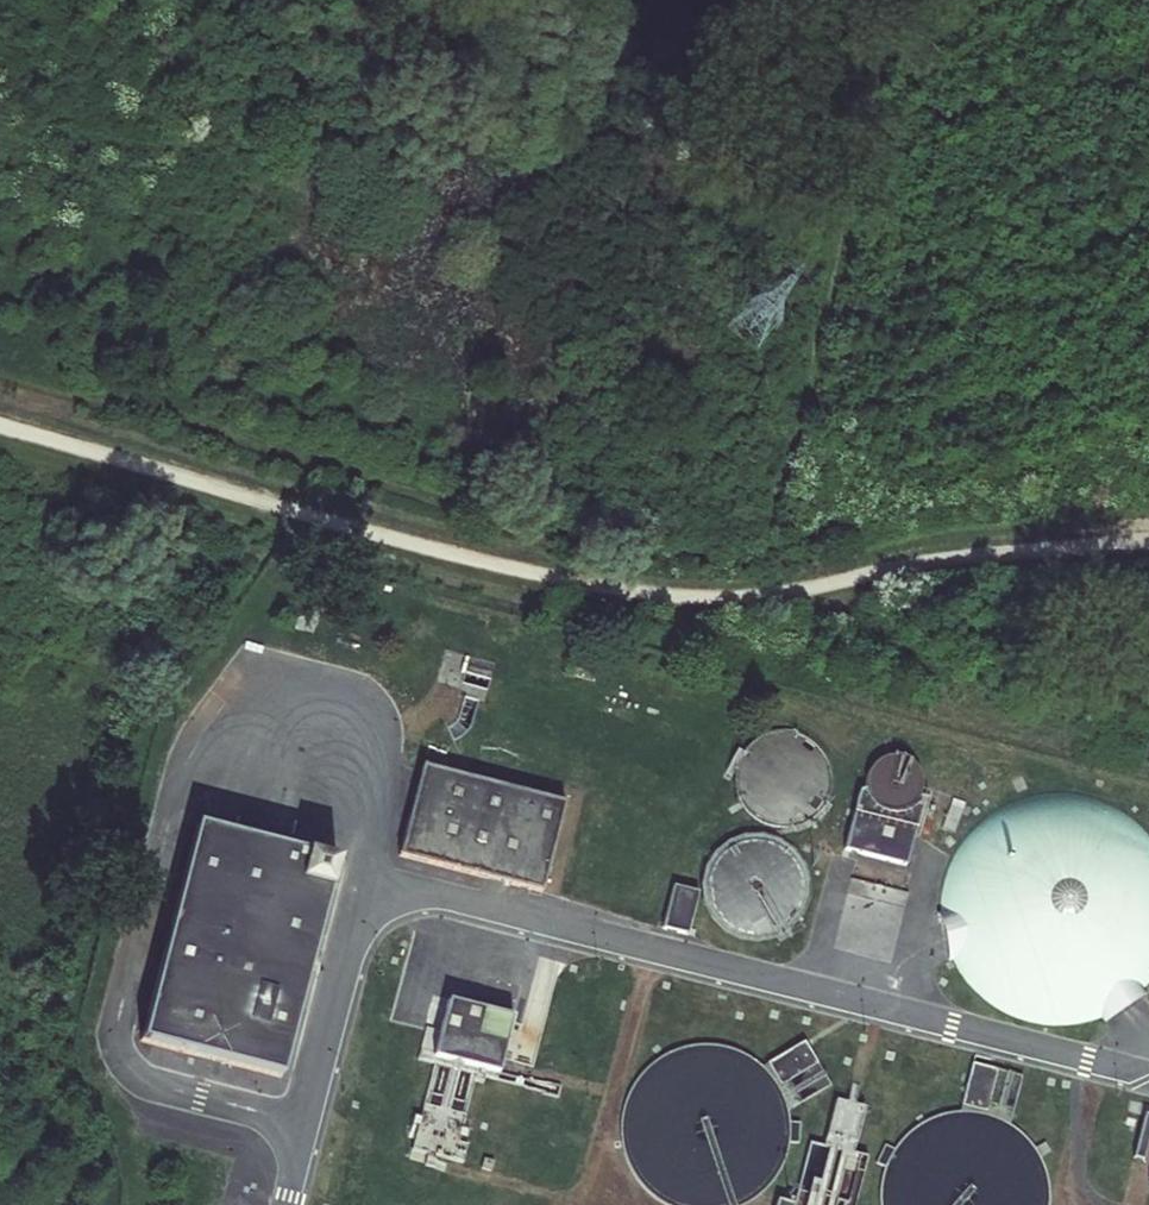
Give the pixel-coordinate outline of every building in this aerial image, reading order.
[(847,853),(907,864),(925,766),(865,754),(847,853)] [(423,766),(399,855),(541,893),(565,804),(423,766)] [(198,817),(139,1033),(279,1071),(338,856),(198,817)] [(685,903),(676,947),(701,952),(711,909),(685,903)] [(449,997),(435,1054),(501,1070),(515,1013),(449,997)]
